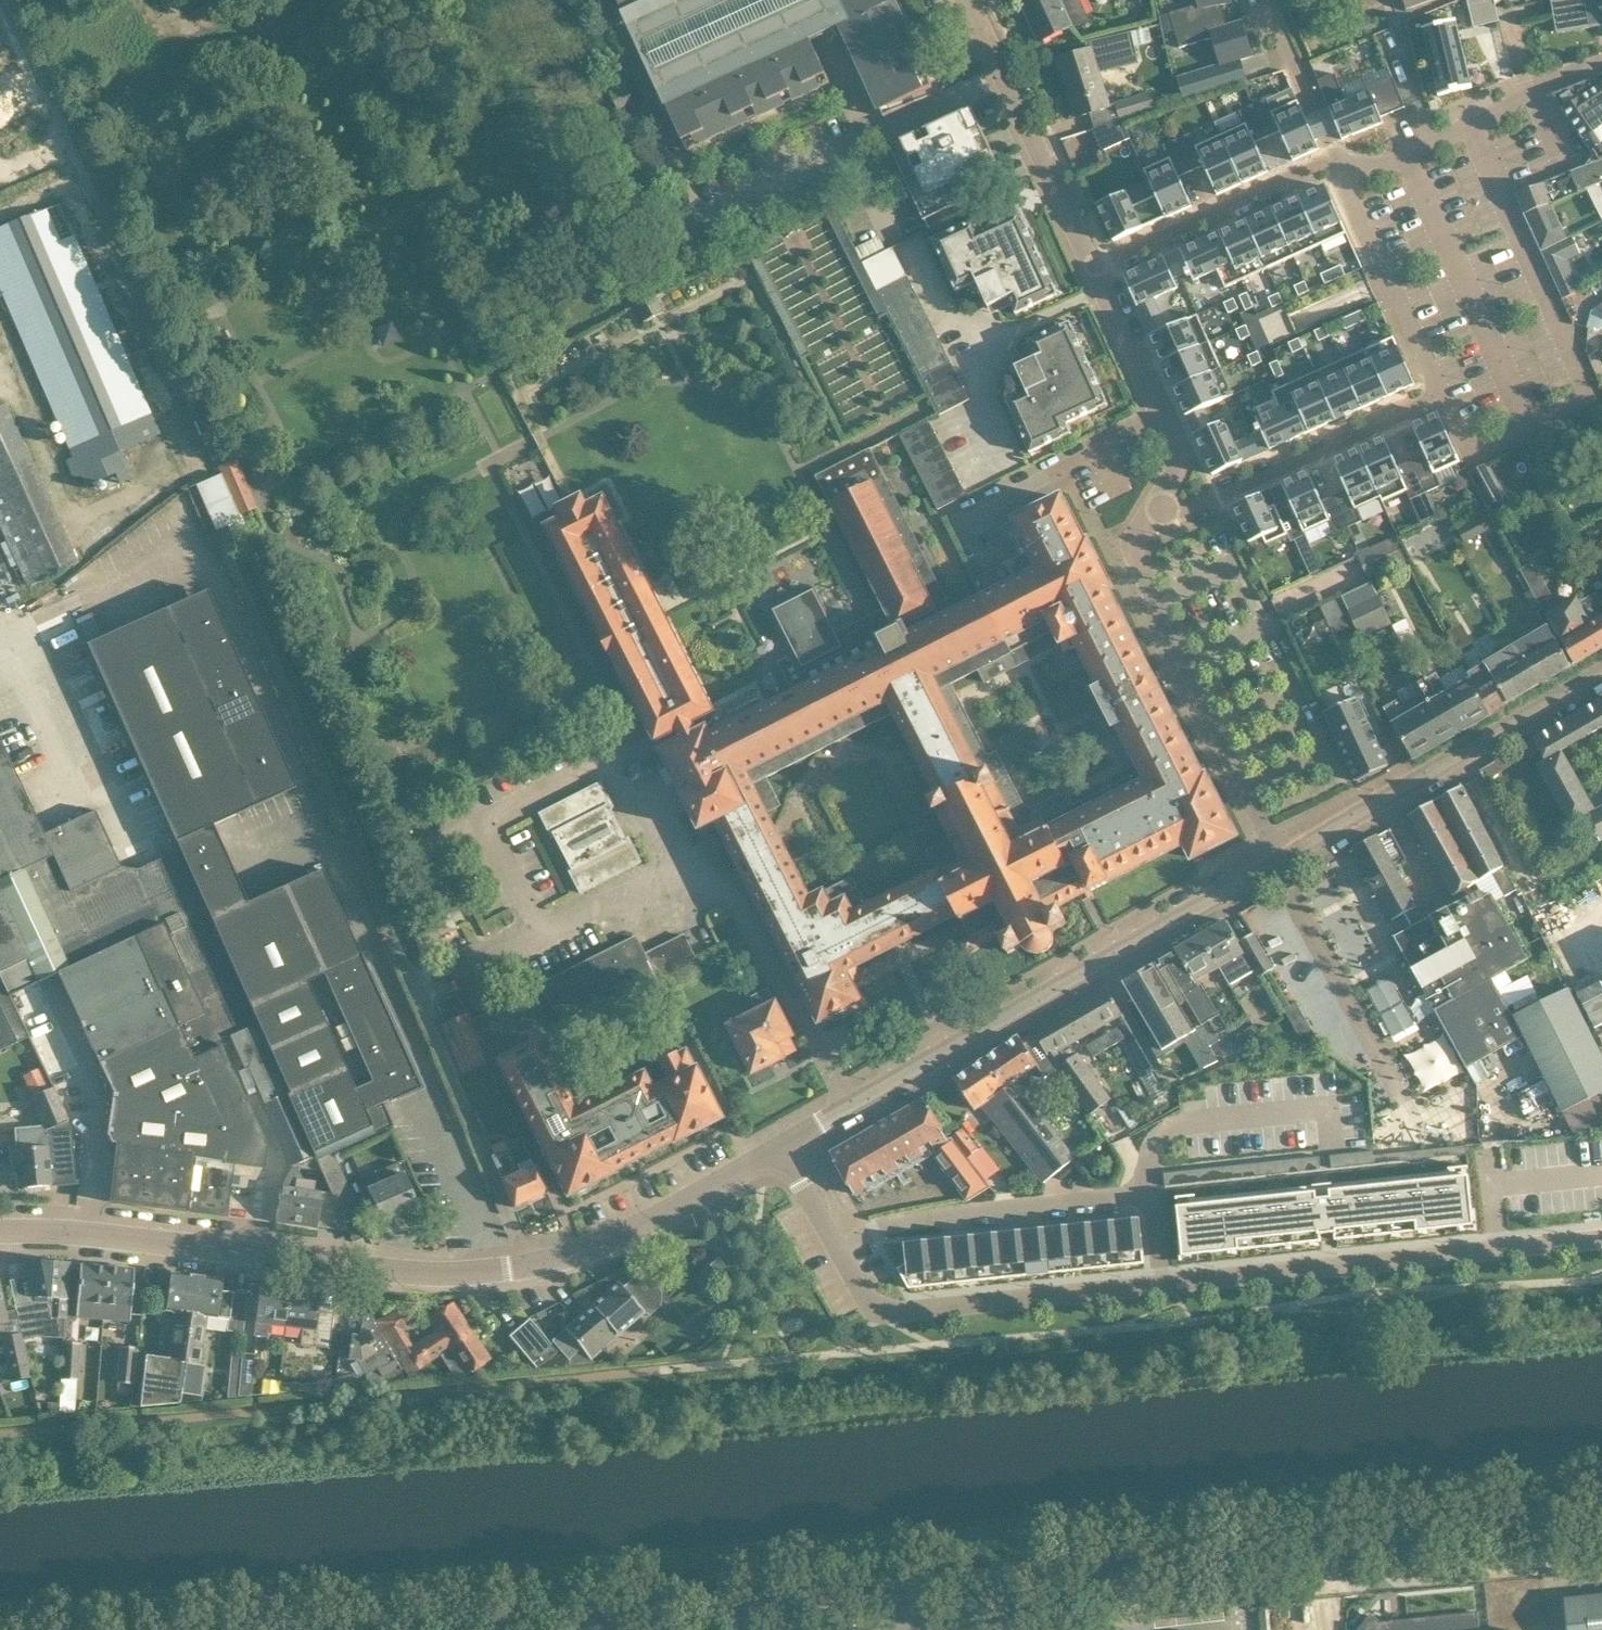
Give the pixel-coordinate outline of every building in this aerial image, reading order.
[(622,24),(644,14),(643,12),(642,12),(640,7),(653,1),(655,6),(654,7),(655,9),(658,7),(658,5),(657,6),(654,0),(655,0),(610,0),(622,24)] [(864,69),(864,68),(869,66),(878,85),(873,87),(872,86),(870,87),(884,117),(931,95),(930,94),(928,95),(926,90),(933,87),(932,85),(930,85),(931,86),(923,89),(914,70),(920,67),(921,68),(922,67),(923,68),(924,68),(912,43),(911,43),(911,44),(904,47),(895,28),(901,25),(901,26),(903,25),(903,27),(905,26),(893,1),(892,2),(885,6),(882,0),(839,0),(839,1),(834,4),(833,3),(832,4),(843,28),(845,27),(844,26),(850,24),(859,43),(853,46),(853,45),(851,45),(862,70),(864,69)] [(1076,0),(1022,0),(1041,41),(1072,27),(1071,26),(1085,19),(1076,0)] [(1198,5),(1170,14),(1175,31),(1224,16),(1221,5),(1232,3),(1232,0),(1197,0),(1198,5)] [(1407,10),(1434,0),(1403,0),(1407,10)] [(1552,1),(1557,33),(1601,26),(1601,0),(1555,0),(1552,1)] [(589,8),(593,16),(605,11),(601,2),(589,8)] [(593,16),(597,25),(609,20),(605,11),(593,16)] [(1224,16),(1175,31),(1181,48),(1213,39),(1221,66),(1254,56),(1243,21),(1227,26),(1224,16)] [(609,20),(597,25),(601,34),(613,28),(609,20)] [(1456,20),(1422,28),(1439,96),(1472,88),(1456,20)] [(808,90),(805,84),(819,78),(825,75),(828,83),(827,83),(828,84),(830,83),(811,42),(807,33),(807,32),(783,43),(784,44),(785,44),(788,49),(775,55),(772,50),(773,49),(772,48),(748,59),(748,61),(749,60),(752,66),(739,72),(737,66),(736,64),(712,75),(713,77),(714,77),(717,82),(703,88),(701,83),(702,82),(701,82),(701,81),(698,82),(699,84),(700,83),(702,89),(689,95),(686,89),(687,89),(687,87),(663,98),(684,143),(687,149),(689,148),(689,147),(688,147),(684,140),(690,137),(704,131),(707,137),(706,137),(707,139),(705,139),(706,141),(740,125),(740,123),(739,124),(738,123),(737,123),(735,117),(754,108),(757,115),(757,116),(757,117),(776,108),(775,107),(774,108),(773,106),(773,107),(770,101),(780,96),(789,92),(793,99),(792,99),(793,101),(811,92),(811,91),(809,91),(809,90),(808,90)] [(1124,67),(1122,58),(1136,55),(1131,33),(1086,43),(1088,50),(1058,59),(1077,117),(1109,107),(1099,73),(1124,67)] [(1318,81),(1318,82),(1321,90),(1330,110),(1318,115),(1327,136),(1339,131),(1342,139),(1374,126),(1383,123),(1381,117),(1405,107),(1393,77),(1367,87),(1370,93),(1347,102),(1335,74),(1318,81)] [(1598,161),(1601,160),(1601,75),(1553,94),(1563,109),(1562,109),(1583,139),(1598,161)] [(1206,76),(1181,84),(1186,101),(1211,93),(1206,76)] [(611,93),(619,110),(633,103),(625,86),(611,93)] [(1111,103),(1117,121),(1156,109),(1150,91),(1111,103)] [(1268,99),(1253,105),(1258,115),(1268,137),(1280,131),(1293,160),(1293,161),(1319,149),(1316,141),(1327,136),(1318,115),(1306,119),(1298,101),(1273,112),(1268,99)] [(636,110),(640,119),(652,113),(648,105),(636,110)] [(1244,121),(1219,133),(1243,183),(1268,172),(1255,143),(1268,137),(1258,115),(1253,105),(1240,112),(1244,121)] [(997,161),(993,154),(972,108),(889,146),(924,220),(959,203),(950,183),(997,161)] [(640,119),(644,127),(656,122),(652,113),(640,119)] [(1130,139),(1122,120),(1093,130),(1102,151),(1130,139)] [(644,127),(648,136),(660,131),(656,122),(644,127)] [(648,136),(652,145),(664,139),(660,131),(648,136)] [(1189,135),(1178,140),(1192,171),(1204,166),(1217,195),(1243,183),(1219,133),(1193,145),(1189,135)] [(652,145),(656,153),(668,148),(664,139),(652,145)] [(1169,159),(1144,170),(1156,196),(1166,218),(1192,206),(1179,177),(1192,171),(1178,140),(1163,146),(1169,159)] [(668,148),(656,153),(660,162),(672,156),(668,148)] [(234,152),(220,159),(227,173),(241,165),(234,152)] [(1524,213),(1550,204),(1600,183),(1601,182),(1601,160),(1598,161),(1516,194),(1524,213)] [(1347,233),(1326,186),(1299,198),(1320,246),(1347,233)] [(1126,192),(1098,205),(1114,241),(1166,218),(1156,196),(1133,207),(1126,192)] [(1320,246),(1299,198),(1273,210),(1294,257),(1320,246)] [(59,204),(39,212),(0,229),(0,287),(73,457),(66,461),(74,478),(81,475),(85,485),(114,472),(119,484),(129,479),(124,468),(128,467),(121,451),(158,434),(151,417),(59,204)] [(1524,213),(1541,251),(1567,239),(1550,204),(1524,213)] [(1294,257),(1273,210),(1247,222),(1268,269),(1294,257)] [(1056,294),(1056,293),(1057,293),(1021,214),(1020,214),(1019,213),(1018,214),(1018,213),(979,230),(974,220),(932,240),(956,292),(977,282),(988,307),(994,304),(999,310),(1011,304),(1016,314),(1056,296),(1056,294)] [(1289,314),(1247,222),(1221,234),(1181,251),(1175,254),(1264,452),(1270,449),(1310,432),(1336,420),(1297,332),(1370,299),(1366,290),(1362,281),(1289,314)] [(864,259),(884,250),(878,237),(858,245),(864,259)] [(1567,239),(1541,251),(1563,299),(1580,291),(1565,260),(1580,253),(1572,237),(1567,239)] [(728,257),(734,268),(752,259),(746,248),(728,257)] [(1178,288),(1173,275),(1188,268),(1181,251),(1124,277),(1151,336),(1168,329),(1154,298),(1178,288)] [(1346,275),(1342,267),(1332,272),(1336,280),(1346,275)] [(1336,280),(1332,272),(1322,276),(1325,284),(1336,280)] [(877,291),(883,303),(913,288),(907,275),(877,291)] [(1310,291),(1306,283),(1295,288),(1299,296),(1310,291)] [(883,303),(889,316),(920,300),(913,288),(883,303)] [(637,306),(645,322),(665,312),(656,296),(637,306)] [(889,316),(895,328),(926,313),(920,300),(889,316)] [(1365,318),(1362,310),(1351,315),(1355,323),(1365,318)] [(895,328),(902,340),(932,325),(926,313),(895,328)] [(1210,342),(1198,315),(1168,329),(1151,336),(1163,363),(1210,342)] [(1355,323),(1351,315),(1341,319),(1345,328),(1355,323)] [(1021,364),(1016,367),(1027,391),(1006,400),(1030,453),(1070,434),(1070,433),(1071,433),(1070,432),(1071,431),(1068,423),(1106,406),(1106,404),(1107,404),(1106,403),(1108,403),(1071,324),(1070,324),(1070,323),(1069,324),(1068,322),(1028,341),(1032,350),(1020,356),(1021,364)] [(902,340),(908,353),(938,337),(932,325),(902,340)] [(1329,335),(1325,327),(1315,331),(1318,339),(1329,335)] [(908,353),(914,365),(945,350),(938,337),(908,353)] [(1415,384),(1394,337),(1367,349),(1388,396),(1415,384)] [(1222,368),(1210,342),(1163,363),(1175,390),(1222,368)] [(1388,396),(1367,349),(1341,361),(1362,408),(1388,396)] [(914,365),(921,377),(951,362),(945,350),(914,365)] [(1362,408),(1341,361),(1315,373),(1336,420),(1362,408)] [(921,377),(927,390),(957,374),(951,362),(921,377)] [(1234,395),(1222,368),(1175,390),(1187,415),(1203,408),(1234,395)] [(927,390),(933,402),(964,387),(957,374),(927,390)] [(964,387),(933,402),(940,415),(970,400),(964,387)] [(1270,449),(1262,432),(1235,445),(1224,421),(1212,426),(1203,408),(1187,415),(1213,475),(1270,449)] [(1443,470),(1460,462),(1439,414),(1412,426),(1425,455),(1411,461),(1425,493),(1441,486),(1435,473),(1443,470)] [(900,435),(907,448),(936,433),(929,420),(900,435)] [(907,448),(913,460),(942,445),(936,433),(907,448)] [(1425,493),(1411,461),(1397,468),(1384,439),(1358,450),(1380,499),(1404,488),(1410,500),(1425,493)] [(913,460),(919,472),(948,458),(942,445),(913,460)] [(1018,843),(990,785),(996,782),(990,770),(983,773),(941,689),(978,670),(985,683),(1017,666),(983,598),(953,614),(884,476),(870,449),(851,458),(841,459),(814,472),(828,501),(830,500),(870,581),(872,580),(885,606),(837,630),(814,584),(769,606),(792,653),(777,660),(787,680),(761,693),(756,682),(711,704),(605,498),(586,508),(581,497),(562,508),(567,518),(548,527),(603,635),(605,634),(604,632),(609,629),(619,649),(614,651),(613,649),(611,651),(657,739),(659,738),(658,736),(663,734),(670,746),(662,750),(685,795),(684,796),(701,829),(718,821),(820,1022),(861,1001),(854,986),(846,971),(950,918),(962,943),(961,943),(967,955),(979,949),(978,947),(1000,936),(1002,939),(1001,939),(1008,954),(1023,946),(1024,947),(1025,948),(1027,950),(1028,951),(1029,952),(1031,953),(1032,953),(1034,954),(1036,954),(1039,954),(1041,954),(1043,953),(1044,953),(1046,952),(1047,951),(1050,949),(1051,947),(1053,944),(1053,943),(1054,941),(1054,939),(1054,938),(1054,936),(1054,934),(1053,932),(1052,931),(1053,930),(1053,931),(1068,923),(1061,909),(1060,909),(1058,907),(1080,895),(1083,901),(1094,895),(1092,890),(1109,882),(1075,814),(1018,843)] [(1359,520),(1354,510),(1380,499),(1358,450),(1332,462),(1346,491),(1334,496),(1347,526),(1359,520)] [(919,472),(926,485),(955,470),(948,458),(919,472)] [(219,468),(239,514),(256,507),(236,460),(219,468)] [(1488,463),(1470,473),(1488,508),(1506,498),(1488,463)] [(926,485),(932,497),(961,482),(955,470),(926,485)] [(1347,526),(1334,496),(1321,502),(1308,472),(1281,484),(1304,534),(1331,522),(1335,531),(1347,526)] [(961,482),(932,497),(938,510),(967,495),(961,482)] [(1287,534),(1275,506),(1277,506),(1270,489),(1232,506),(1249,543),(1262,537),(1266,544),(1287,534)] [(975,579),(973,580),(983,598),(1017,666),(1019,665),(1060,646),(1073,639),(1096,686),(1092,688),(1112,729),(1117,727),(1139,772),(1073,806),(1109,882),(1109,881),(1185,843),(1193,858),(1194,857),(1236,836),(1206,776),(1203,777),(1107,588),(1110,587),(1087,541),(1084,543),(1061,497),(1016,520),(1003,527),(1012,546),(1020,542),(1026,553),(1018,557),(976,578),(975,579)] [(1482,515),(1454,530),(1461,544),(1489,529),(1482,515)] [(0,544),(0,545),(10,568),(17,565),(26,586),(27,586),(78,563),(57,518),(6,541),(0,544)] [(1310,546),(1306,536),(1295,541),(1300,551),(1310,546)] [(1358,555),(1368,577),(1369,579),(1370,578),(1405,562),(1395,539),(1358,555)] [(1592,552),(1601,570),(1601,546),(1592,552)] [(1551,590),(1532,578),(1521,595),(1541,606),(1551,590)] [(213,825),(272,799),(295,788),(206,590),(183,601),(86,644),(175,842),(213,825)] [(1347,606),(1362,638),(1392,623),(1376,592),(1347,606)] [(1596,593),(1579,602),(1578,599),(1548,616),(1563,645),(1575,665),(1601,649),(1601,603),(1596,593)] [(1324,634),(1343,631),(1337,599),(1319,602),(1324,634)] [(1547,627),(1517,645),(1540,685),(1546,682),(1545,682),(1571,667),(1547,627)] [(1517,645),(1469,673),(1490,714),(1534,689),(1540,685),(1517,645)] [(1435,681),(1432,675),(1425,664),(1405,675),(1418,698),(1402,707),(1397,698),(1383,707),(1394,726),(1393,729),(1398,737),(1401,738),(1413,758),(1463,729),(1453,712),(1439,720),(1424,693),(1432,688),(1430,684),(1435,681)] [(1437,672),(1432,675),(1435,681),(1430,684),(1432,688),(1424,693),(1439,720),(1453,712),(1463,729),(1490,714),(1469,673),(1467,674),(1462,666),(1440,678),(1437,672)] [(1355,697),(1324,712),(1356,780),(1388,766),(1355,697)] [(1533,738),(1480,771),(1485,780),(1528,755),(1529,757),(1540,751),(1545,760),(1546,760),(1547,761),(1538,766),(1571,824),(1586,816),(1601,842),(1601,790),(1589,798),(1562,751),(1601,728),(1601,698),(1533,738)] [(9,996),(39,982),(57,974),(66,994),(83,1029),(99,1064),(112,1092),(111,1093),(109,1111),(112,1112),(109,1128),(108,1137),(110,1151),(110,1152),(112,1153),(112,1151),(117,1151),(117,1149),(226,1163),(231,1163),(262,1167),(265,1146),(255,1125),(254,1123),(245,1103),(217,1044),(217,1043),(231,1037),(244,1067),(248,1065),(270,1055),(243,996),(178,849),(136,869),(120,867),(108,841),(93,810),(43,834),(34,813),(16,774),(5,752),(0,740),(0,976),(9,996)] [(555,839),(556,838),(555,836),(557,834),(574,867),(571,868),(570,866),(569,866),(572,872),(631,841),(628,836),(627,837),(628,839),(625,841),(609,808),(612,807),(613,809),(614,809),(600,782),(587,788),(598,810),(552,834),(555,839)] [(1495,901),(1515,890),(1474,806),(1462,786),(1409,816),(1421,836),(1454,896),(1476,883),(1481,891),(1394,937),(1435,1010),(1493,979),(1528,958),(1495,901)] [(361,957),(321,869),(247,902),(240,885),(213,825),(175,842),(178,849),(243,996),(270,1055),(287,1093),(292,1105),(315,1157),(317,1160),(332,1154),(393,1126),(382,1103),(388,1100),(389,1103),(423,1088),(364,955),(361,957)] [(1389,855),(1378,836),(1377,834),(1353,848),(1364,867),(1392,920),(1416,907),(1389,855)] [(1226,921),(1201,936),(1219,967),(1230,985),(1255,970),(1259,978),(1275,969),(1254,933),(1238,942),(1226,921)] [(541,984),(542,985),(553,1007),(561,1003),(562,1006),(602,1006),(603,1008),(656,981),(662,978),(696,961),(683,935),(643,955),(634,937),(541,984)] [(1201,936),(1178,950),(1180,954),(1196,980),(1219,967),(1201,936)] [(1158,967),(1157,967),(1194,1031),(1195,1030),(1202,1026),(1209,1037),(1216,1033),(1218,1035),(1227,1029),(1220,1016),(1201,985),(1198,987),(1195,981),(1196,980),(1180,954),(1176,956),(1161,965),(1158,967)] [(1123,982),(1162,1049),(1194,1031),(1157,967),(1154,963),(1123,982)] [(0,976),(0,1051),(28,1037),(0,976)] [(1496,987),(1502,1006),(1534,996),(1528,977),(1496,987)] [(1036,1034),(1029,1038),(1052,1072),(1058,1068),(1069,1083),(1091,1114),(1111,1100),(1071,1044),(1073,1043),(1098,1029),(1102,1026),(1123,1014),(1118,1006),(1109,990),(1107,987),(1082,1001),(1058,1015),(1033,1030),(1036,1034)] [(752,997),(759,1011),(730,1026),(754,1073),(784,1058),(784,1057),(796,1050),(789,1037),(793,1036),(769,988),(752,997)] [(1586,1023),(1581,1013),(1579,1010),(1570,990),(1568,988),(1514,1015),(1531,1049),(1553,1093),(1563,1112),(1601,1093),(1601,1055),(1586,1023)] [(529,1009),(523,996),(503,1006),(509,1019),(529,1009)] [(441,1025),(454,1055),(480,1043),(467,1013),(441,1025)] [(490,1028),(484,1015),(472,1020),(479,1033),(490,1028)] [(669,1021),(661,1025),(667,1038),(676,1034),(669,1021)] [(661,1025),(652,1029),(659,1042),(667,1038),(661,1025)] [(1253,1027),(1239,1035),(1246,1047),(1260,1039),(1253,1027)] [(659,1042),(652,1029),(644,1033),(650,1047),(659,1042)] [(1019,1036),(984,1059),(1012,1101),(991,1115),(1031,1166),(1044,1183),(1075,1159),(1062,1142),(1016,1081),(1039,1066),(1046,1077),(1052,1072),(1029,1038),(1023,1042),(1019,1036)] [(641,1155),(608,1089),(572,1107),(539,1039),(495,1060),(526,1120),(552,1170),(565,1196),(613,1172),(612,1170),(641,1155)] [(1219,1049),(1224,1058),(1224,1059),(1238,1051),(1232,1041),(1219,1049)] [(641,1073),(608,1089),(641,1155),(671,1140),(672,1142),(719,1118),(716,1112),(684,1050),(674,1055),(673,1053),(658,1061),(668,1080),(649,1089),(641,1073)] [(1144,1052),(1131,1060),(1142,1078),(1155,1071),(1144,1052)] [(315,1157),(292,1105),(287,1093),(270,1055),(248,1065),(264,1103),(270,1115),(274,1125),(292,1165),(292,1167),(322,1172),(317,1160),(315,1157)] [(984,1059),(955,1079),(955,1080),(967,1097),(975,1110),(982,1105),(991,1115),(1012,1101),(984,1059)] [(18,1149),(12,1149),(14,1171),(18,1170),(20,1189),(24,1188),(28,1190),(32,1190),(36,1187),(78,1183),(77,1181),(75,1181),(72,1148),(71,1129),(69,1120),(52,1088),(30,1098),(44,1128),(27,1130),(17,1131),(18,1149)] [(982,1175),(952,1137),(948,1140),(924,1099),(831,1153),(855,1194),(930,1151),(968,1201),(991,1187),(982,1175)] [(1360,1102),(1337,1105),(1341,1140),(1364,1138),(1360,1102)] [(963,1129),(952,1137),(982,1175),(992,1167),(963,1129)] [(1466,1145),(1452,1147),(1453,1155),(1467,1154),(1466,1145)] [(1452,1147),(1439,1148),(1440,1157),(1453,1155),(1452,1147)] [(1439,1148),(1426,1149),(1427,1158),(1440,1157),(1439,1148)] [(231,1163),(226,1163),(117,1149),(117,1151),(111,1202),(224,1215),(231,1163)] [(492,1156),(513,1207),(514,1207),(548,1193),(535,1164),(534,1165),(518,1172),(508,1149),(492,1156)] [(1426,1149),(1413,1151),(1414,1160),(1427,1158),(1426,1149)] [(1375,1150),(1365,1151),(1366,1165),(1375,1164),(1374,1155),(1375,1155),(1375,1150)] [(1365,1151),(1356,1152),(1358,1165),(1366,1165),(1365,1151)] [(1413,1151),(1400,1152),(1401,1161),(1414,1160),(1413,1151)] [(1356,1152),(1348,1153),(1349,1166),(1358,1165),(1356,1152)] [(1400,1152),(1387,1153),(1388,1162),(1401,1161),(1400,1152)] [(1348,1153),(1339,1154),(1340,1167),(1349,1166),(1348,1153)] [(1375,1155),(1374,1155),(1375,1164),(1388,1162),(1387,1153),(1375,1155)] [(346,1186),(332,1154),(317,1160),(322,1172),(335,1202),(343,1222),(359,1215),(346,1186)] [(1339,1154),(1330,1155),(1332,1168),(1340,1167),(1339,1154)] [(1320,1156),(1311,1157),(1312,1170),(1321,1169),(1320,1156)] [(1311,1157),(1302,1158),(1304,1171),(1312,1170),(1311,1157)] [(1302,1158),(1294,1159),(1295,1172),(1304,1171),(1302,1158)] [(1294,1159),(1285,1160),(1286,1173),(1295,1172),(1294,1159)] [(1285,1160),(1276,1161),(1278,1174),(1286,1173),(1285,1160)] [(1276,1161),(1267,1162),(1269,1175),(1278,1174),(1276,1161)] [(367,1189),(382,1223),(418,1207),(403,1173),(398,1162),(374,1172),(379,1184),(367,1189)] [(1267,1162),(1259,1163),(1260,1176),(1269,1175),(1267,1162)] [(1259,1163),(1250,1164),(1252,1177),(1260,1176),(1259,1163)] [(1241,1164),(1233,1165),(1234,1178),(1243,1178),(1241,1164)] [(1250,1164),(1241,1164),(1243,1178),(1252,1177),(1250,1164)] [(1233,1165),(1224,1166),(1225,1179),(1234,1178),(1233,1165)] [(1224,1166),(1215,1167),(1217,1180),(1225,1179),(1224,1166)] [(1215,1167),(1207,1168),(1208,1181),(1217,1180),(1215,1167)] [(1179,1206),(1178,1206),(1183,1257),(1229,1252),(1229,1245),(1237,1244),(1238,1251),(1257,1249),(1256,1242),(1264,1241),(1265,1248),(1284,1246),(1283,1239),(1291,1238),(1292,1245),(1311,1243),(1310,1236),(1319,1235),(1319,1242),(1322,1242),(1321,1235),(1335,1233),(1336,1241),(1338,1240),(1338,1233),(1346,1232),(1347,1239),(1366,1237),(1365,1230),(1373,1229),(1374,1236),(1393,1234),(1392,1227),(1400,1226),(1401,1234),(1420,1232),(1419,1224),(1428,1224),(1428,1231),(1475,1226),(1470,1176),(1468,1176),(1468,1169),(1467,1169),(1467,1168),(1450,1170),(1450,1172),(1332,1185),(1330,1185),(1330,1184),(1316,1186),(1316,1187),(1314,1187),(1196,1199),(1196,1197),(1178,1199),(1179,1200),(1178,1200),(1179,1206)] [(1207,1168),(1198,1169),(1199,1182),(1208,1181),(1207,1168)] [(1198,1169),(1189,1170),(1191,1183),(1199,1182),(1198,1169)] [(1189,1170),(1181,1171),(1182,1184),(1191,1183),(1189,1170)] [(1181,1171),(1172,1172),(1173,1185),(1182,1184),(1181,1171)] [(1172,1172),(1164,1173),(1165,1186),(1173,1185),(1172,1172)] [(275,1222),(317,1228),(322,1193),(280,1186),(275,1222)] [(1140,1218),(1116,1220),(1120,1266),(1145,1264),(1140,1218)] [(1116,1220),(1092,1223),(1097,1269),(1120,1266),(1116,1220)] [(1092,1223),(1069,1225),(1074,1271),(1097,1269),(1092,1223)] [(1069,1225),(1046,1228),(1050,1273),(1074,1271),(1069,1225)] [(1046,1228),(1022,1230),(1027,1276),(1050,1273),(1046,1228)] [(1022,1230),(999,1232),(1004,1278),(1027,1276),(1022,1230)] [(999,1232),(976,1235),(981,1281),(1004,1278),(999,1232)] [(976,1235),(952,1237),(957,1283),(981,1281),(976,1235)] [(952,1237),(929,1240),(934,1286),(957,1283),(952,1237)] [(900,1267),(898,1268),(909,1288),(934,1286),(929,1240),(905,1242),(905,1245),(907,1266),(901,1269),(900,1267)] [(720,1257),(711,1264),(721,1276),(730,1268),(720,1257)] [(17,1318),(21,1334),(22,1340),(40,1337),(36,1315),(66,1317),(69,1262),(23,1260),(23,1262),(30,1297),(30,1302),(15,1305),(17,1318)] [(76,1317),(103,1319),(107,1267),(80,1265),(76,1317)] [(107,1267),(103,1319),(130,1321),(134,1269),(107,1267)] [(179,1403),(197,1276),(170,1273),(165,1311),(175,1312),(167,1359),(146,1355),(140,1407),(179,1403)] [(222,1280),(197,1276),(179,1403),(201,1401),(207,1365),(200,1364),(207,1317),(227,1319),(225,1330),(243,1332),(247,1293),(221,1291),(222,1280)] [(650,1313),(659,1305),(660,1292),(648,1278),(635,1277),(622,1288),(618,1283),(565,1329),(551,1341),(552,1342),(550,1343),(529,1319),(509,1336),(536,1368),(537,1369),(565,1367),(570,1366),(570,1365),(568,1365),(568,1359),(580,1348),(590,1359),(643,1313),(650,1313)] [(270,1324),(285,1326),(290,1289),(259,1286),(253,1336),(268,1337),(270,1324)] [(290,1289),(285,1326),(302,1328),(300,1345),(329,1348),(333,1316),(318,1314),(320,1293),(290,1289)] [(582,1296),(575,1299),(583,1310),(590,1304),(582,1296)] [(396,1310),(373,1323),(401,1370),(403,1369),(419,1360),(423,1367),(449,1349),(472,1333),(452,1303),(428,1318),(436,1330),(411,1346),(402,1331),(407,1328),(396,1310)] [(401,1370),(373,1323),(368,1314),(362,1318),(360,1334),(357,1336),(351,1335),(348,1358),(357,1360),(366,1375),(367,1384),(407,1380),(401,1370)] [(490,1359),(472,1333),(449,1349),(466,1375),(490,1359)] [(30,1377),(22,1340),(21,1334),(2,1338),(11,1382),(30,1377)] [(61,1379),(78,1380),(80,1343),(63,1342),(61,1379)] [(117,1393),(131,1395),(132,1384),(133,1384),(137,1348),(119,1346),(116,1383),(117,1383),(117,1393)] [(242,1353),(238,1396),(251,1395),(255,1354),(242,1353)] [(419,1360),(403,1369),(408,1377),(423,1367),(419,1360)] [(262,1379),(260,1395),(276,1393),(277,1381),(262,1379)] [(1569,1629),(1601,1629),(1601,1594),(1566,1598),(1569,1629)] [(1360,1629),(1479,1629),(1477,1612),(1380,1623),(1371,1616),(1360,1629)]
